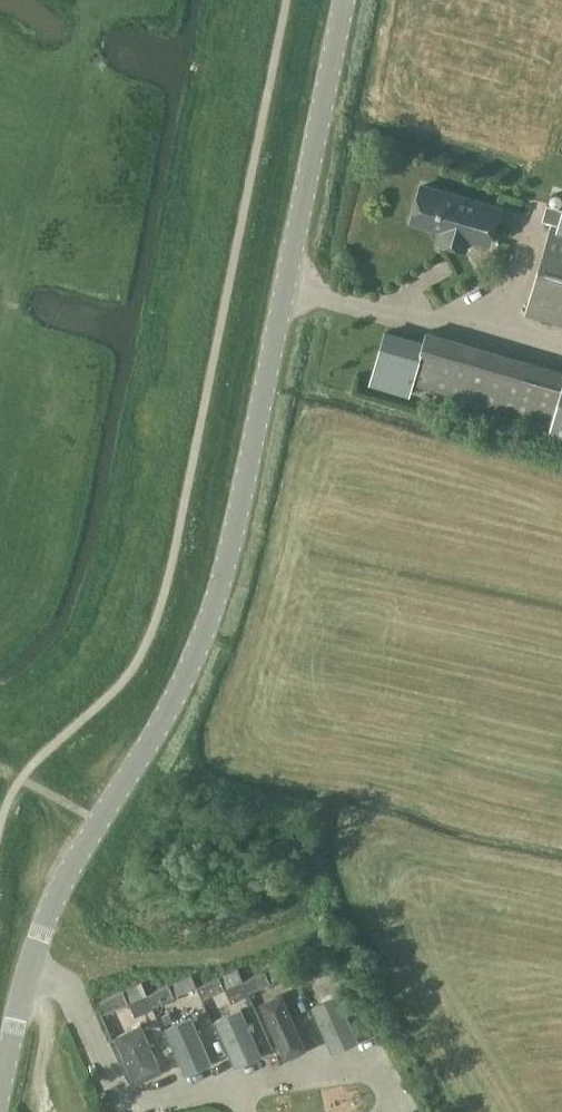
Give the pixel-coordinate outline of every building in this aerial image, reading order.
[(498,208),(494,207),(421,186),(411,222),(445,232),(442,243),(465,249),(468,239),(487,245),(498,208)] [(558,226),(561,227),(561,208),(547,204),(543,220),(558,224),(558,226)] [(551,224),(525,315),(561,326),(561,227),(558,226),(551,224)] [(413,384),(412,383),(424,342),(386,331),(370,383),(410,395),(413,384)] [(494,352),(426,332),(424,342),(412,383),(413,384),(550,424),(561,382),(561,372),(494,352)] [(549,431),(561,435),(561,388),(549,431)] [(249,992),(270,983),(265,971),(244,980),(249,992)] [(191,975),(169,985),(174,997),(196,987),(191,975)] [(202,999),(224,989),(219,977),(196,987),(202,999)] [(152,1007),(174,997),(169,985),(146,995),(152,1007)] [(106,1013),(128,1003),(123,991),(100,1001),(106,1013)] [(280,995),(261,1003),(285,1057),(304,1049),(289,1017),(280,995)] [(337,996),(312,1007),(332,1052),(357,1040),(337,996)] [(240,1009),(215,1021),(236,1066),(261,1054),(240,1009)] [(173,1021),(169,1012),(161,1016),(165,1025),(173,1021)] [(190,1017),(166,1028),(186,1073),(210,1062),(200,1039),(190,1017)] [(140,1025),(116,1036),(136,1081),(160,1070),(148,1043),(140,1025)]
